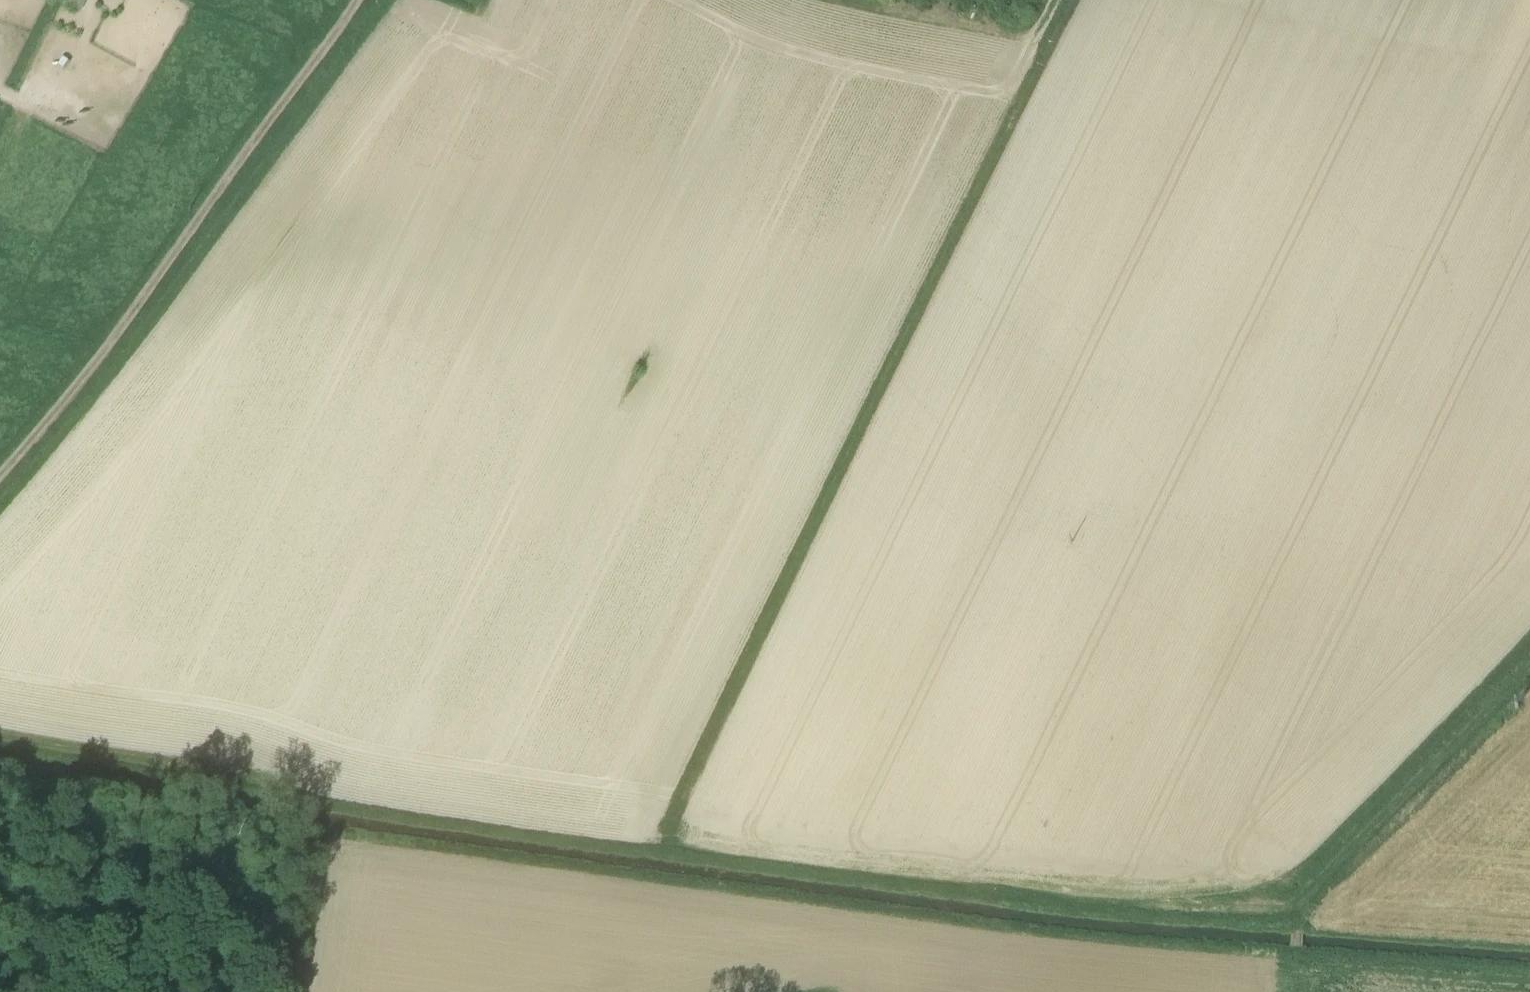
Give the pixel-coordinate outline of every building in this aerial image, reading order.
[(81,14),(87,0),(65,0),(62,5),(81,14)] [(69,64),(62,59),(56,67),(64,72),(69,64)]
